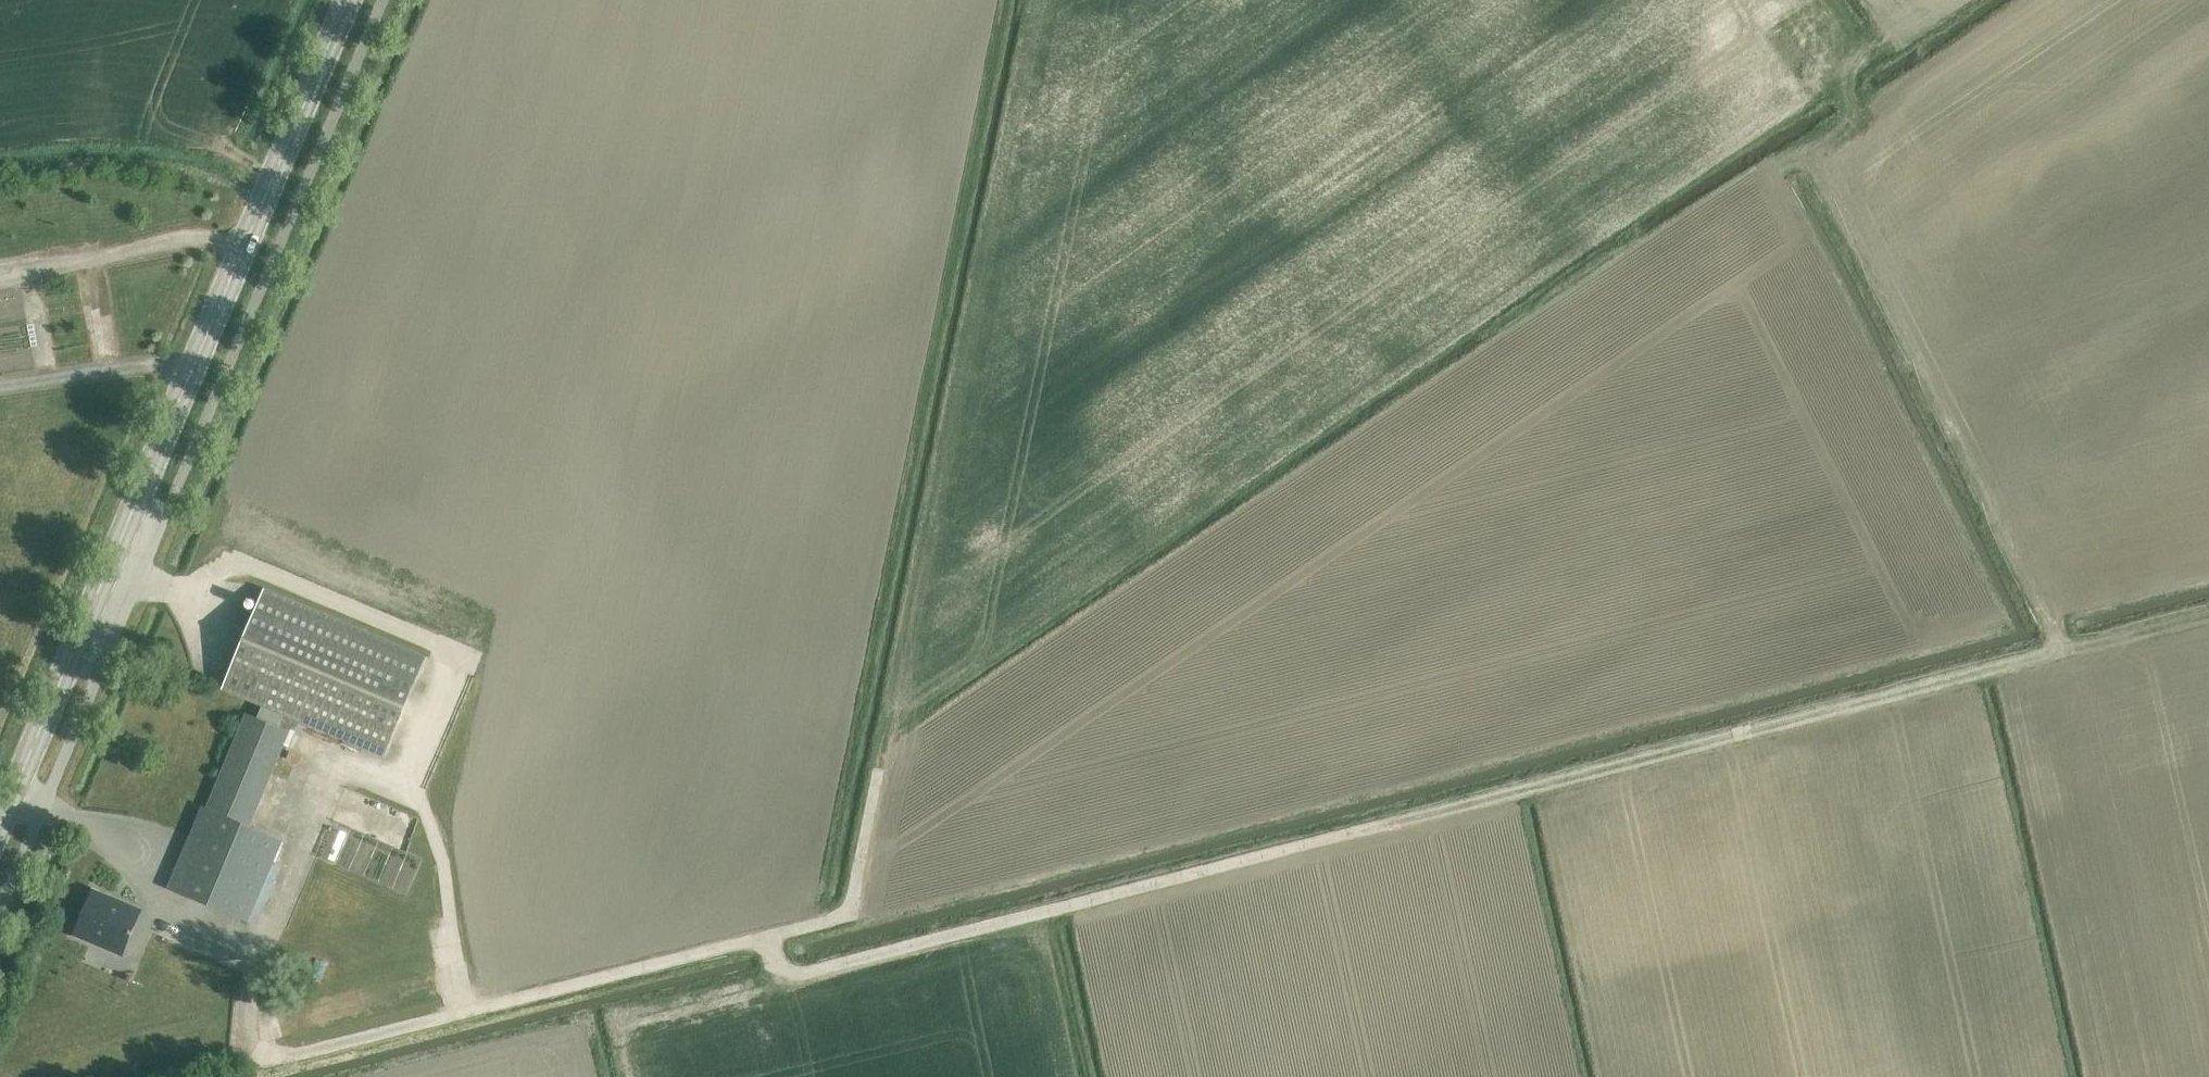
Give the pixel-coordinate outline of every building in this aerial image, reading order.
[(258,718),(245,712),(170,887),(247,920),(280,842),(245,827),(286,730),(279,727),(284,715),(384,757),(427,657),(264,588),(222,689),(263,706),(258,718)] [(142,910),(93,889),(74,934),(92,942),(96,931),(127,945),(135,926),(142,910)]
